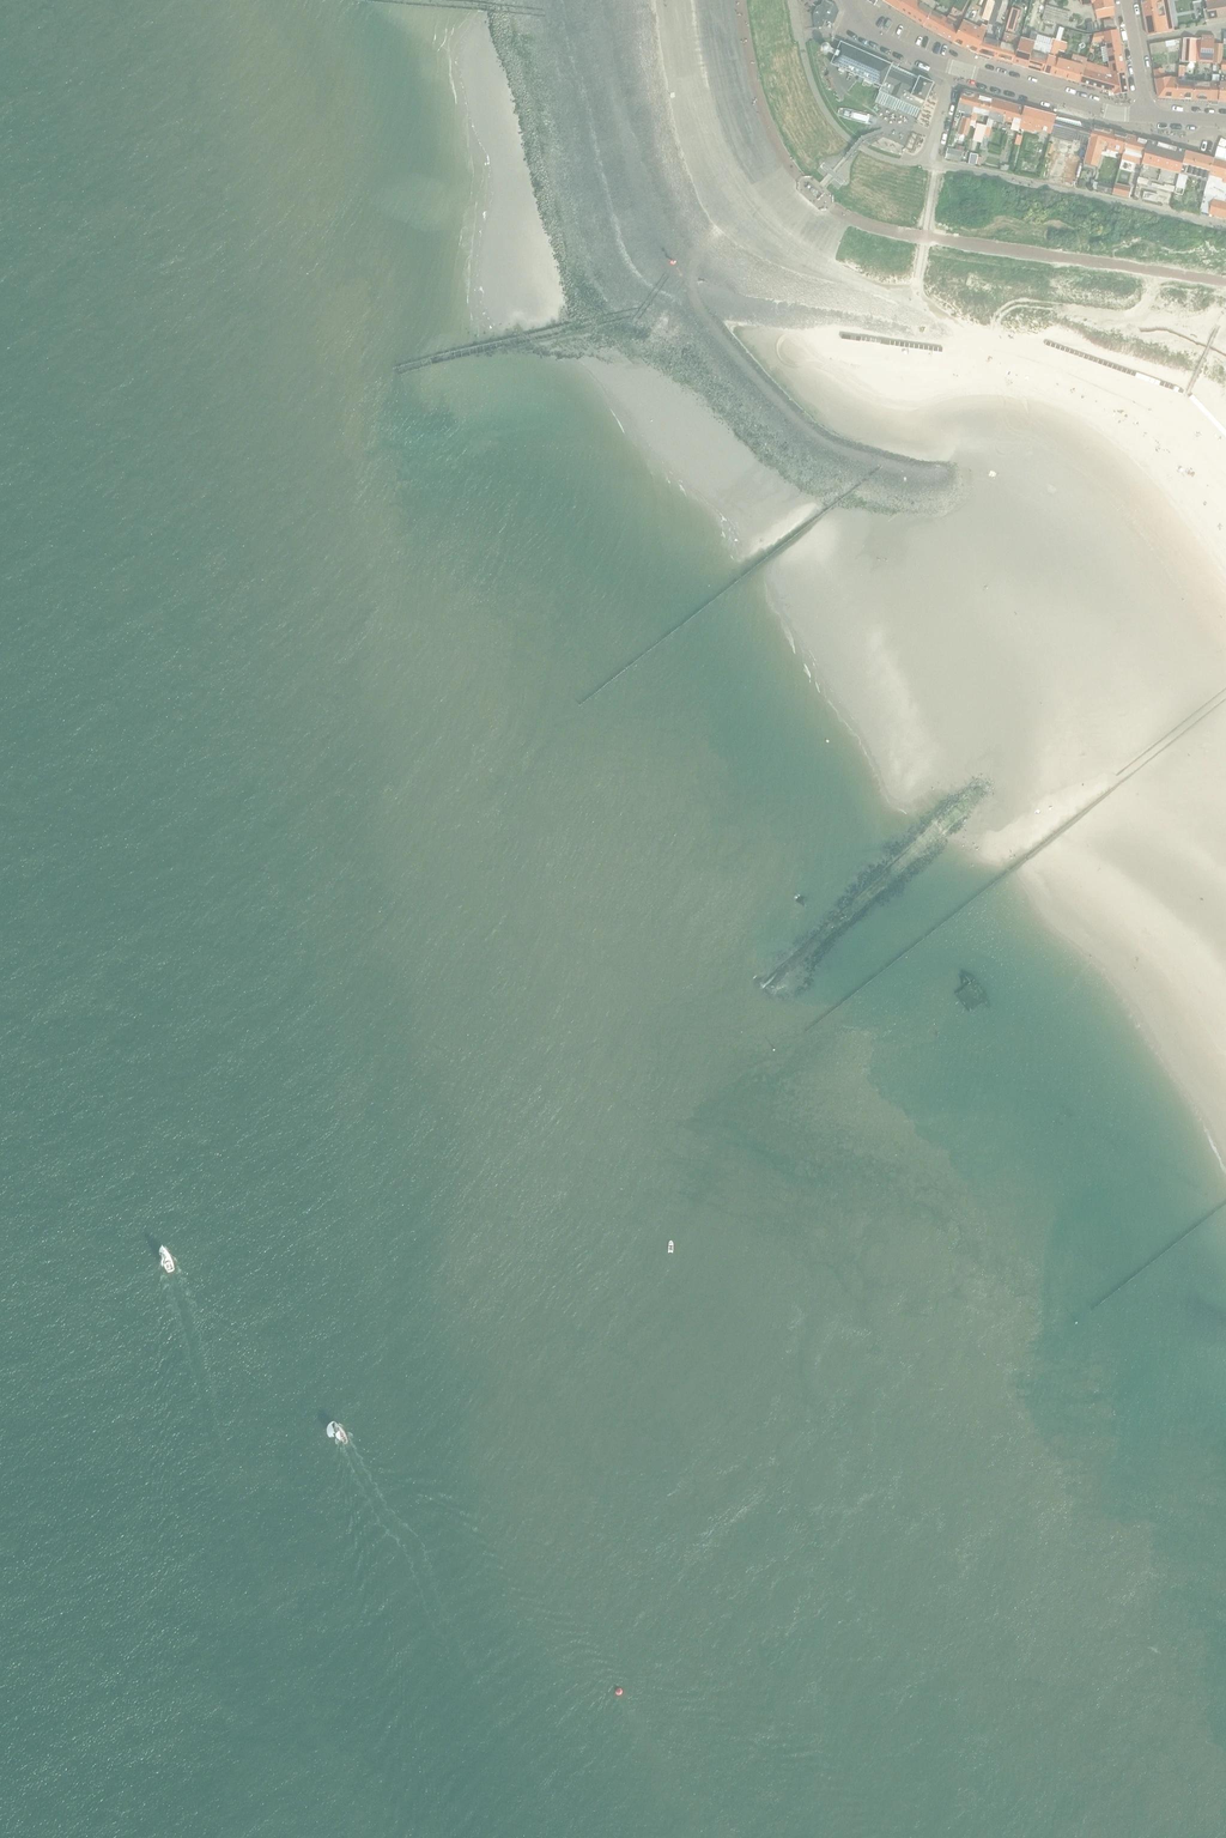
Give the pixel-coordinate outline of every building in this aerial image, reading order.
[(898,10),(904,0),(881,0),(884,2),(885,1),(898,10)] [(898,10),(919,23),(924,26),(933,10),(937,3),(932,0),(904,0),(898,10)] [(990,24),(997,26),(1004,2),(998,0),(997,0),(990,24)] [(1082,5),(1094,3),(1097,18),(1115,15),(1113,7),(1114,6),(1113,0),(1081,0),(1082,5)] [(1148,36),(1174,31),(1169,0),(1142,0),(1148,36)] [(1225,18),(1225,0),(1217,0),(1206,2),(1209,21),(1225,18)] [(983,19),(989,21),(994,3),(989,1),(983,19)] [(823,27),(826,21),(831,23),(834,14),(833,10),(821,5),(817,7),(813,15),(814,28),(823,27)] [(1012,9),(1006,30),(1014,32),(1020,11),(1012,9)] [(933,10),(924,26),(954,42),(962,23),(949,16),(947,18),(933,10)] [(1107,30),(1115,29),(1113,20),(1106,21),(1107,30)] [(962,23),(954,42),(977,54),(979,54),(984,37),(987,29),(987,28),(982,25),(981,27),(980,29),(963,21),(962,23)] [(1106,43),(1107,43),(1120,41),(1118,29),(1105,32),(1095,34),(1092,43),(1103,42),(1103,43),(1105,42),(1106,43)] [(1029,40),(1021,38),(1018,47),(1013,64),(1027,68),(1032,51),(1037,33),(1031,31),(1029,40)] [(996,59),(1013,64),(1018,47),(1021,38),(1004,33),(1001,42),(996,59)] [(979,54),(996,59),(1001,42),(999,42),(1001,35),(997,34),(996,41),(984,38),(979,54)] [(1197,62),(1212,63),(1214,36),(1201,36),(1201,38),(1201,39),(1198,39),(1197,62)] [(1027,68),(1051,75),(1056,58),(1058,51),(1060,41),(1048,37),(1044,54),(1032,51),(1027,68)] [(1184,39),(1182,61),(1196,62),(1197,40),(1184,39)] [(1060,41),(1058,51),(1066,53),(1069,43),(1061,41),(1060,41)] [(1086,62),(1080,84),(1110,92),(1110,95),(1129,92),(1120,41),(1107,43),(1107,47),(1101,48),(1104,62),(1110,61),(1111,69),(1087,62),(1086,62)] [(837,52),(836,56),(832,65),(882,86),(880,92),(891,97),(923,111),(926,102),(935,83),(920,77),(919,81),(898,72),(891,69),(893,65),(842,42),(837,52)] [(1152,55),(1168,53),(1166,42),(1150,45),(1152,55)] [(1221,64),(1222,45),(1214,44),(1212,64),(1221,64)] [(1056,58),(1051,75),(1080,84),(1086,62),(1087,62),(1088,59),(1073,55),(1071,62),(1056,58)] [(1180,66),(1179,78),(1178,99),(1194,100),(1195,82),(1181,81),(1182,75),(1184,76),(1184,67),(1180,66)] [(1159,97),(1178,99),(1179,78),(1171,77),(1165,78),(1164,69),(1154,70),(1159,97)] [(1194,100),(1219,101),(1221,82),(1211,82),(1211,83),(1195,82),(1194,100)] [(971,115),(972,112),(977,95),(963,91),(957,111),(971,115)] [(977,95),(972,112),(989,117),(994,99),(977,95)] [(1004,121),(1020,126),(1024,107),(994,99),(989,117),(988,120),(1003,124),(1004,121)] [(1034,130),(1051,134),(1056,116),(1024,107),(1020,126),(1019,129),(1033,133),(1034,130)] [(1089,145),(1094,126),(1056,116),(1051,134),(1050,137),(1072,143),(1073,140),(1089,145)] [(967,136),(971,120),(963,118),(958,134),(967,136)] [(982,143),(984,136),(986,127),(977,125),(973,141),(982,143)] [(1100,155),(1101,151),(1101,150),(1101,148),(1104,149),(1106,142),(1109,143),(1113,131),(1094,126),(1089,145),(1084,163),(1099,167),(1102,156),(1100,155)] [(1123,154),(1129,136),(1113,131),(1109,143),(1106,142),(1104,149),(1101,148),(1101,150),(1101,151),(1108,152),(1108,150),(1123,154)] [(1123,154),(1122,160),(1142,166),(1149,141),(1129,136),(1123,154)] [(1175,193),(1177,187),(1186,151),(1179,149),(1174,148),(1149,141),(1142,166),(1138,181),(1168,189),(1168,191),(1175,193)] [(1049,144),(1045,158),(1050,159),(1054,145),(1049,144)] [(948,149),(946,159),(961,162),(964,147),(957,146),(956,151),(948,149)] [(1186,151),(1177,187),(1184,189),(1188,176),(1202,180),(1199,190),(1205,191),(1214,158),(1186,151)] [(971,154),(969,164),(976,166),(978,156),(971,154)] [(1208,182),(1199,212),(1225,219),(1225,162),(1214,158),(1208,182)] [(1098,190),(1113,193),(1115,186),(1100,183),(1098,190)] [(1115,186),(1113,193),(1113,194),(1129,198),(1131,187),(1115,184),(1115,186)]
